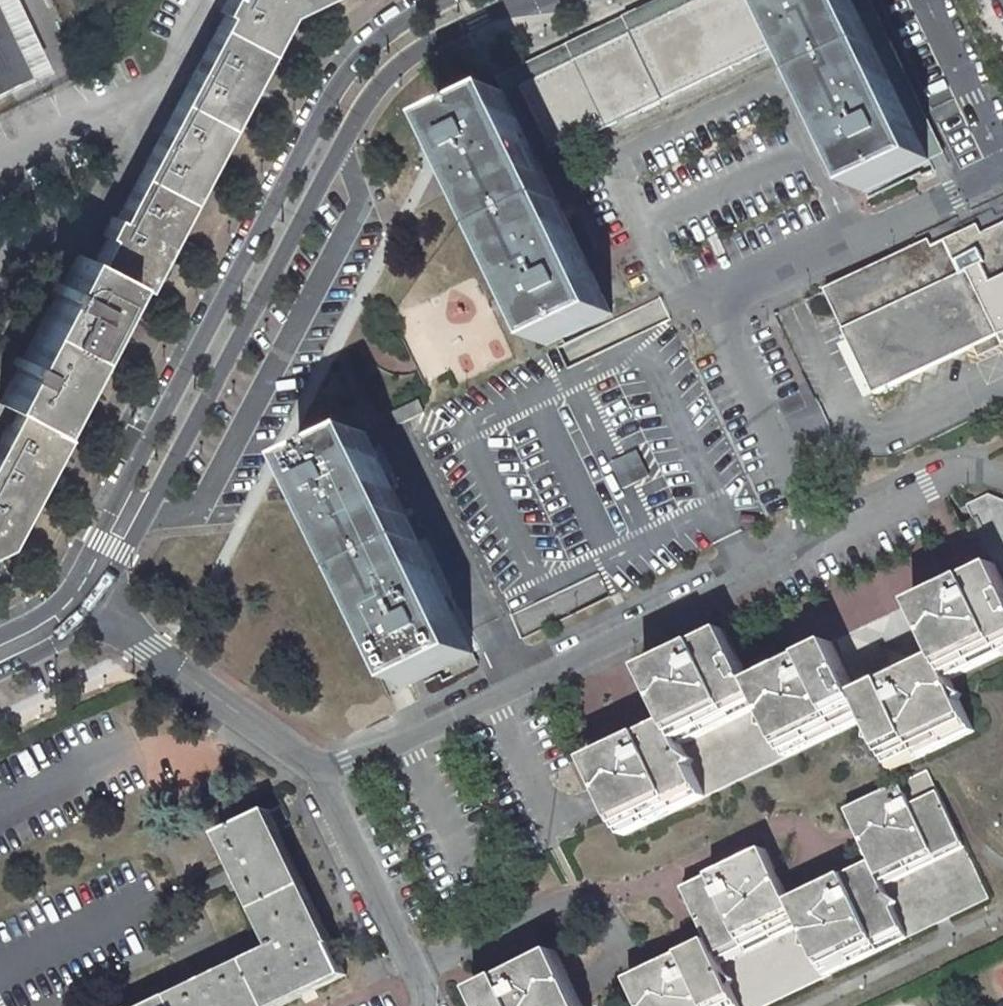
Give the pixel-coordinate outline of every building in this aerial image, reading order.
[(7,545),(65,436),(50,428),(128,280),(143,288),(289,12),(314,0),(226,0),(220,11),(224,13),(117,217),(112,214),(103,235),(107,237),(94,261),(78,254),(62,285),(57,282),(53,290),(58,292),(23,356),(22,358),(18,357),(14,365),(19,367),(0,402),(15,410),(0,438),(0,549),(7,545)] [(781,0),(699,0),(515,88),(506,93),(514,110),(536,156),(547,151),(796,32),(781,0)] [(796,32),(871,188),(937,157),(862,0),(781,0),(796,32)] [(32,73),(0,7),(0,88),(32,73)] [(514,110),(506,93),(442,123),(450,141),(548,344),(612,313),(536,156),(514,110)] [(828,292),(882,399),(1002,340),(1002,233),(995,237),(989,228),(945,250),(938,238),(876,269),(828,292)] [(653,306),(611,319),(617,336),(658,322),(653,306)] [(367,427),(299,459),(405,681),(473,648),(367,427)] [(991,490),(965,502),(994,563),(914,600),(937,651),(854,688),(832,639),(752,677),(728,623),(647,661),(671,714),(593,751),(627,824),(706,788),(681,736),(762,699),(785,750),(866,712),(890,763),(971,724),(948,674),(1002,648),(1002,496),(991,490)] [(982,890),(925,766),(845,803),(867,853),(788,890),(765,840),(686,877),(709,926),(627,964),(647,1005),(732,1005),(982,890)] [(349,967),(276,810),(223,835),(275,944),(174,994),(179,1005),(272,1005),(349,967)] [(485,976),(499,1005),(588,1005),(560,943),(485,976)] [(151,1005),(179,1005),(174,994),(151,1005)]
